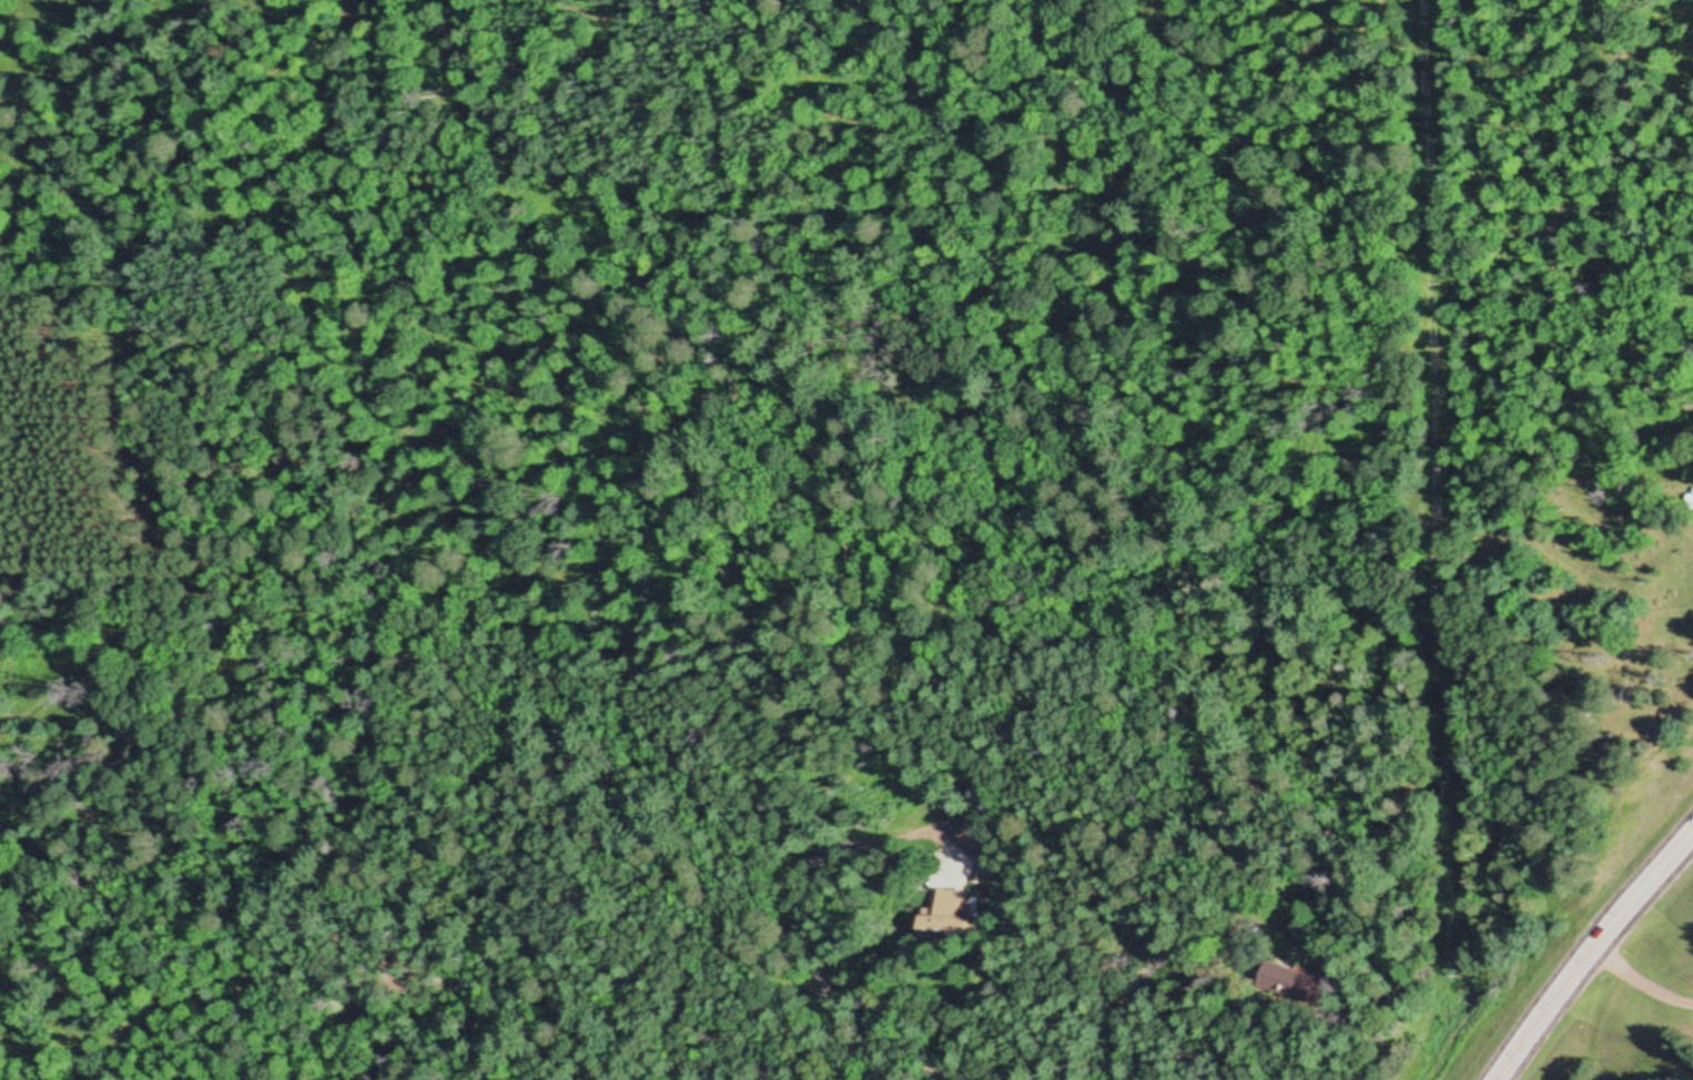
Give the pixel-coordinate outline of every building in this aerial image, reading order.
[(923,939),(972,942),(974,918),(962,917),(964,893),(940,892),(938,917),(925,916),(923,939)] [(1263,989),(1314,1003),(1321,978),(1270,964),(1263,989)]
